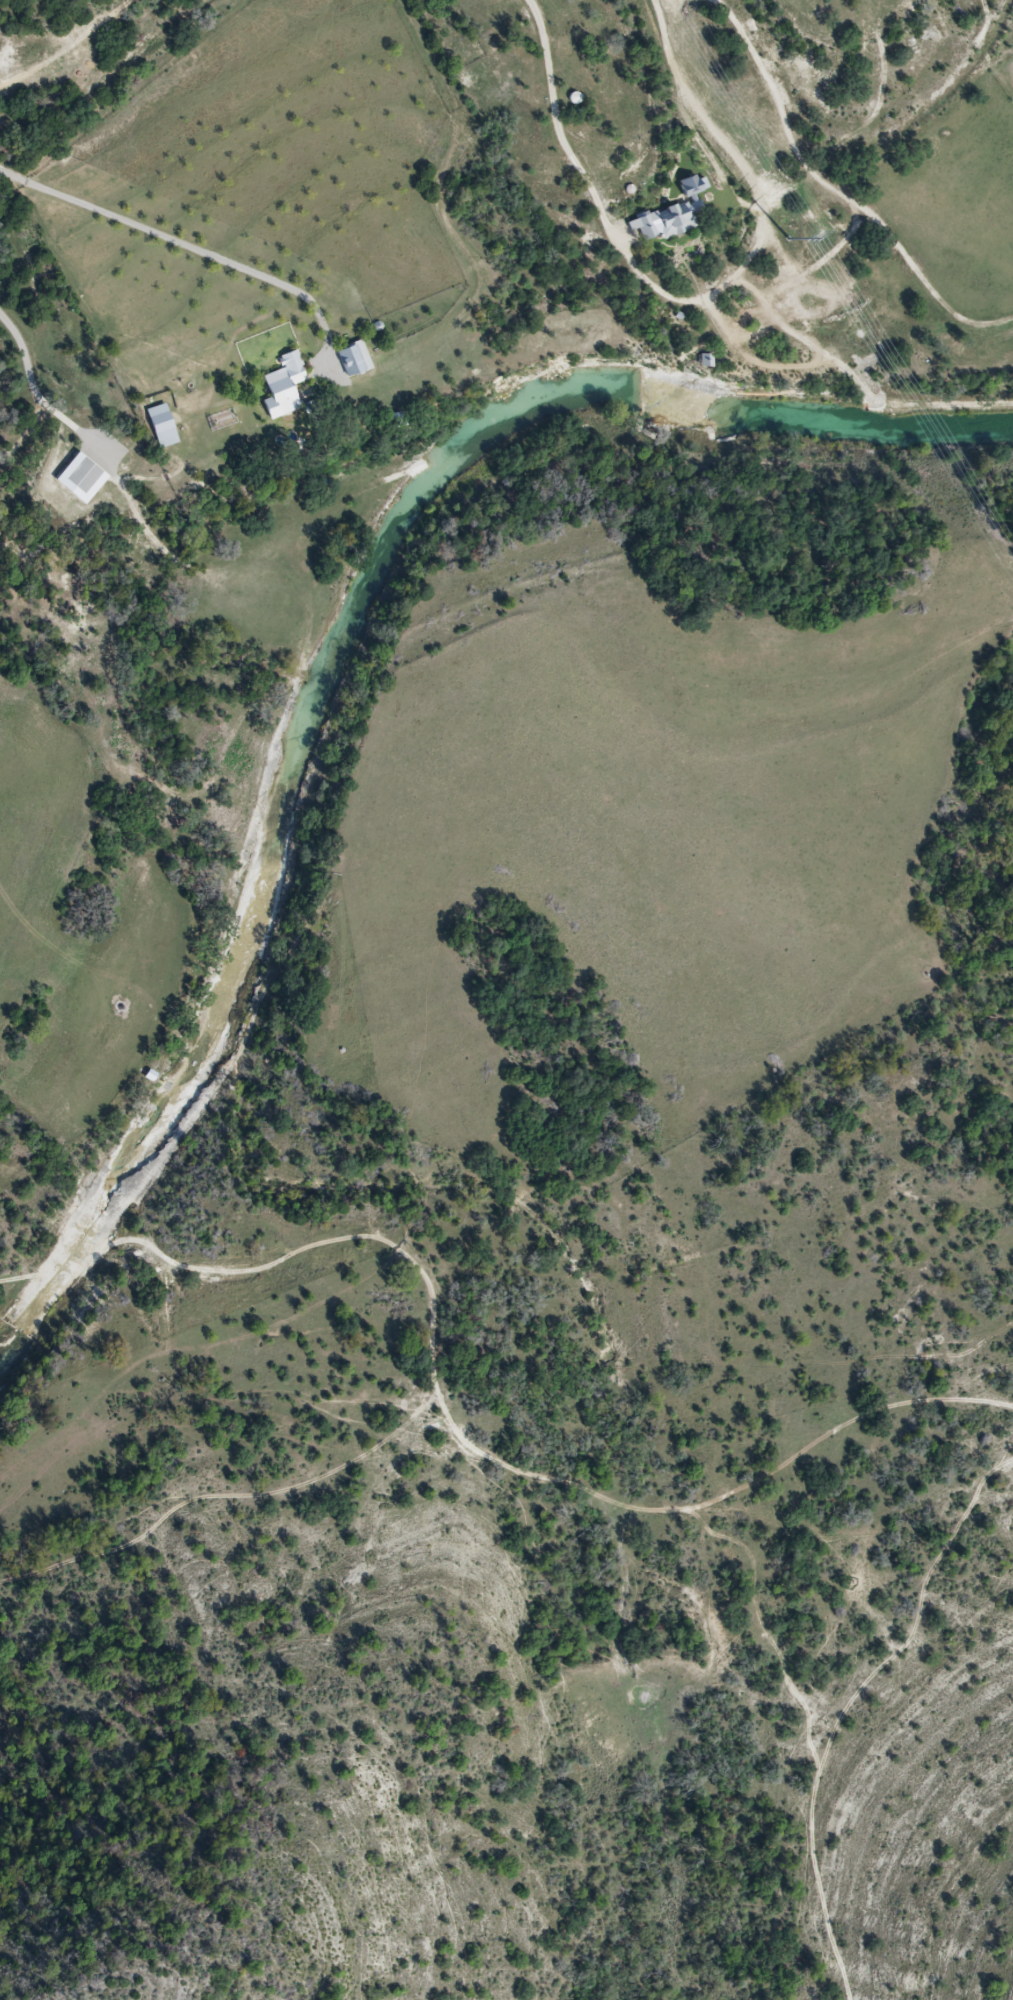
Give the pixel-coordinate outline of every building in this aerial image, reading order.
[(697,227),(688,202),(628,222),(632,233),(640,230),(645,244),(697,227)] [(374,368),(362,342),(338,352),(349,378),(374,368)] [(702,366),(714,366),(714,355),(702,355),(702,366)] [(265,401),(272,419),(303,407),(295,385),(307,380),(301,363),(265,376),(273,398),(265,401)] [(179,443),(168,404),(149,409),(160,448),(179,443)] [(86,496),(105,473),(87,457),(67,480),(86,496)]
